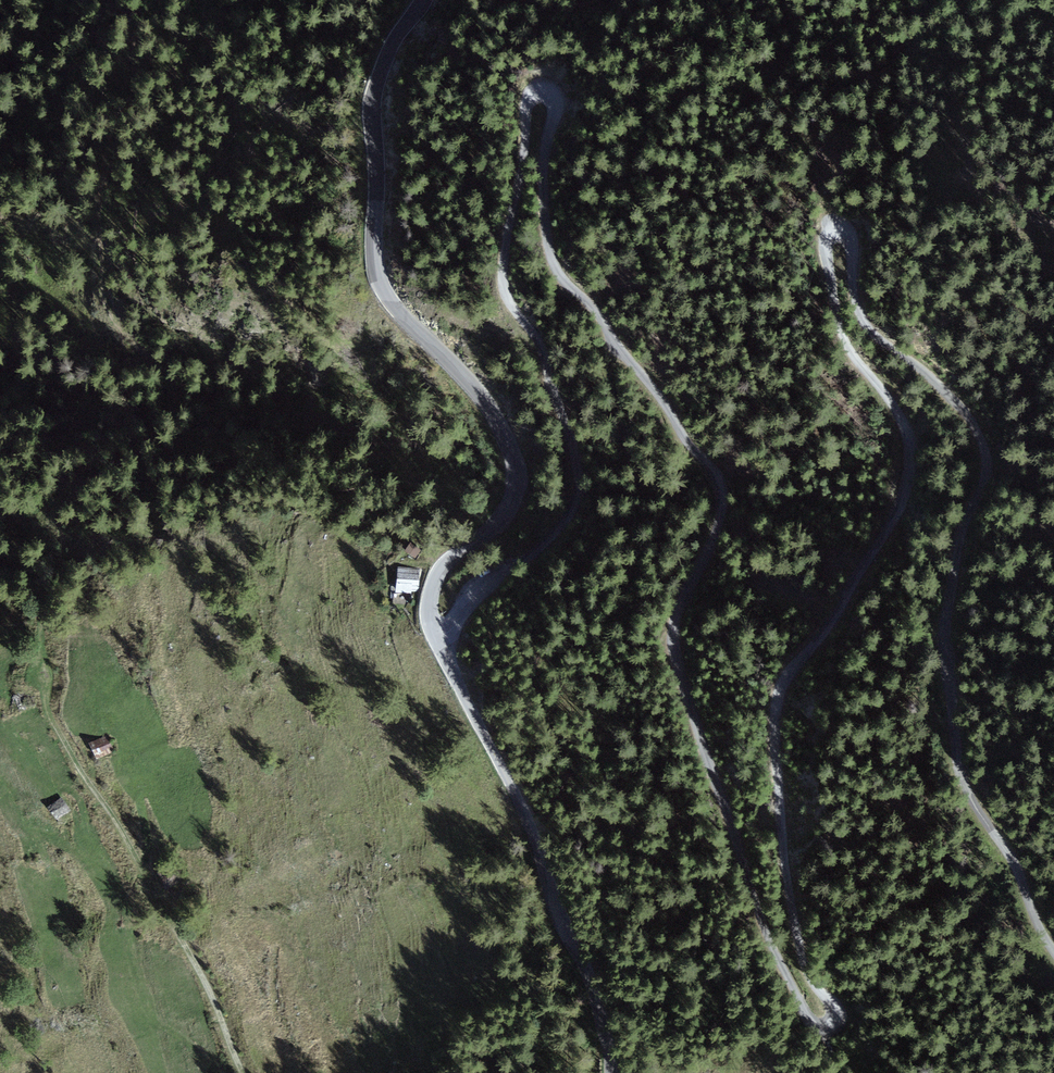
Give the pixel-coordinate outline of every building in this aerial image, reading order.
[(406,547),(416,554),(421,548),(411,541),(406,547)] [(421,570),(395,570),(395,595),(420,596),(421,570)] [(104,738),(92,744),(98,757),(110,752),(104,738)] [(61,799),(50,807),(57,818),(68,810),(61,799)]
